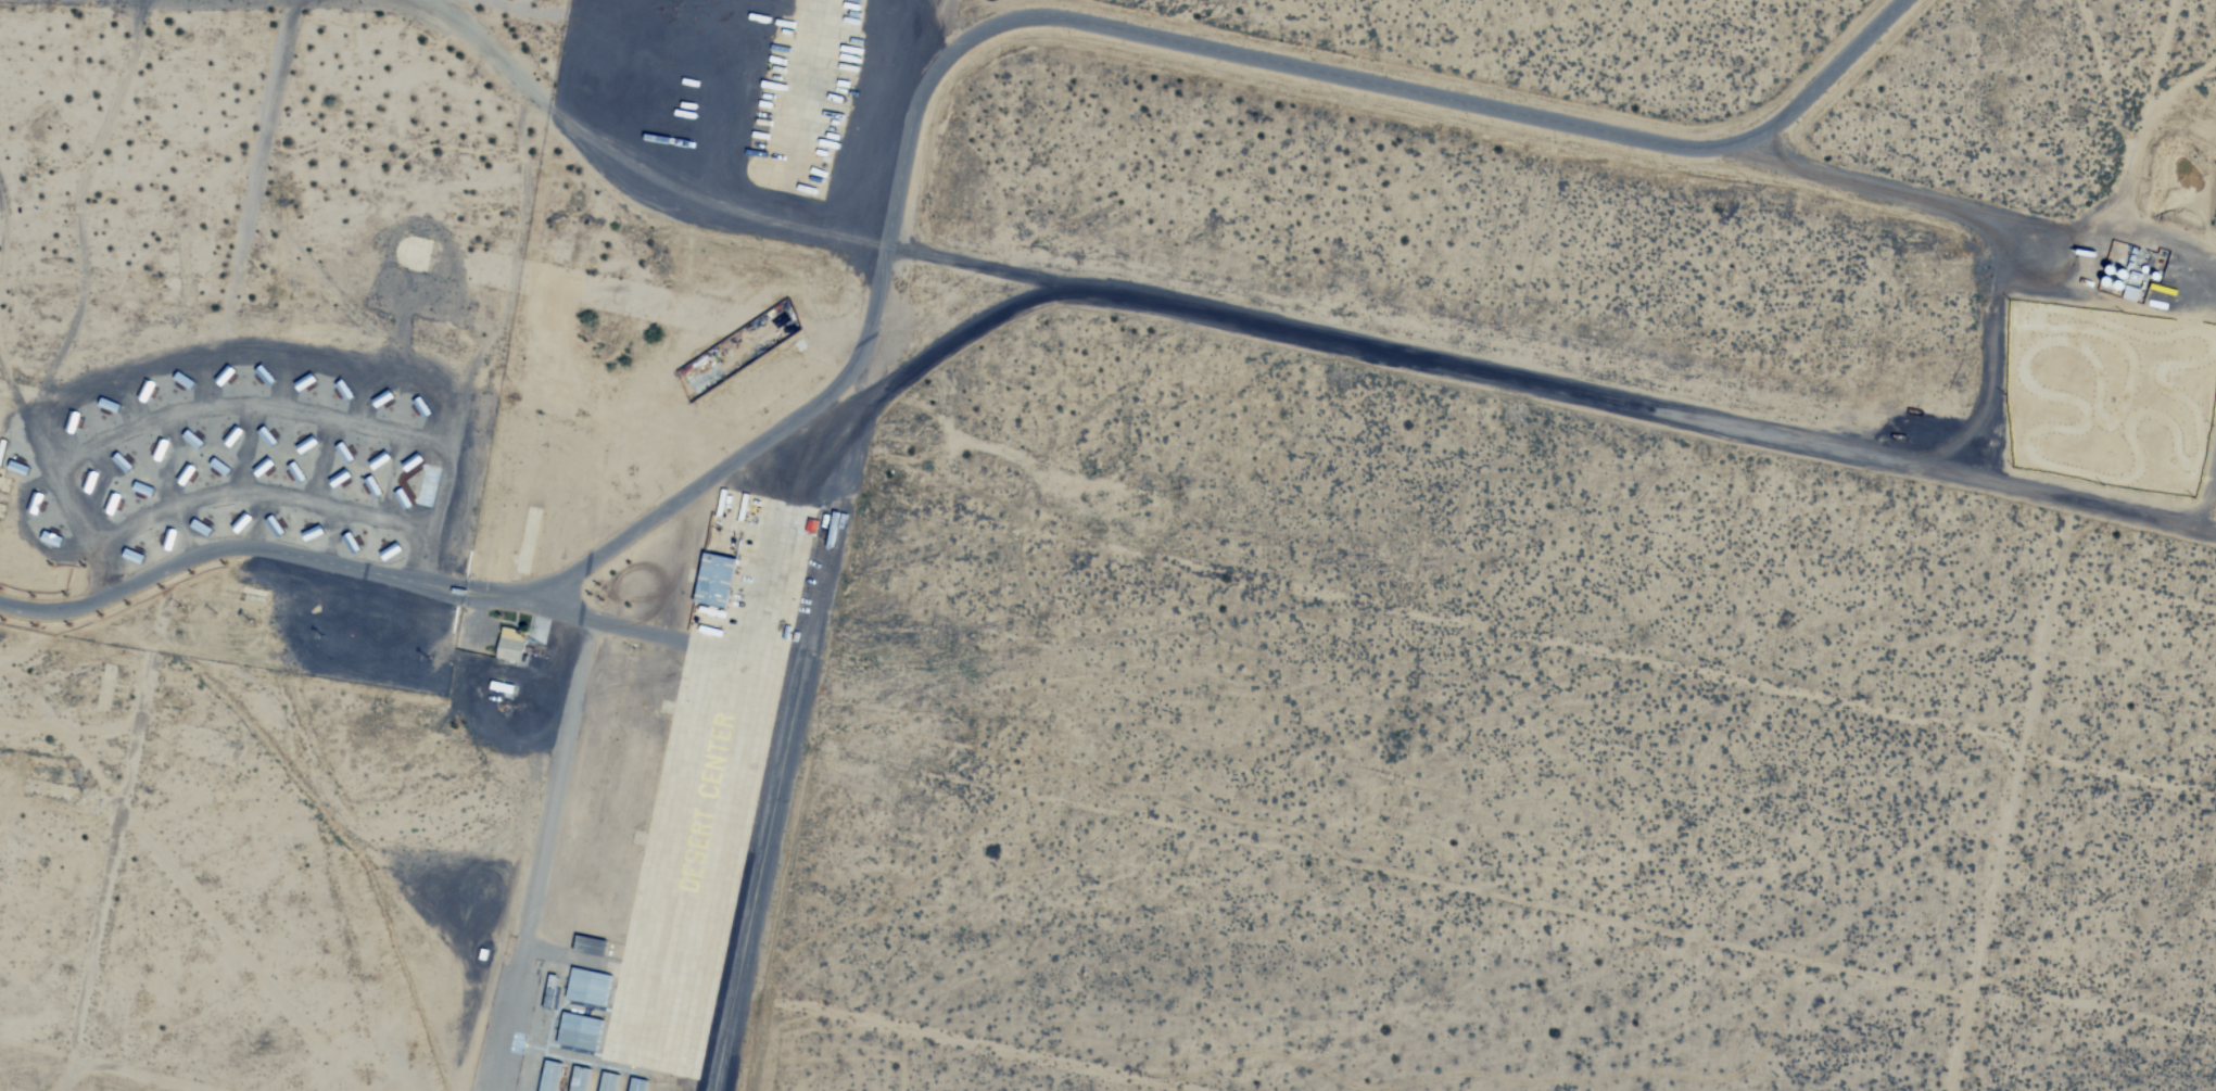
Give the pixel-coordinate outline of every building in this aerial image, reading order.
[(738,559),(729,609),(696,602),(707,553),(738,559)] [(504,626),(516,629),(528,631),(521,661),(497,657),(504,626)] [(583,952),(615,959),(618,940),(587,934),(583,952)] [(581,965),(620,974),(612,1012),(573,1003),(581,965)] [(573,1012),(610,1020),(602,1057),(565,1049),(573,1012)]
